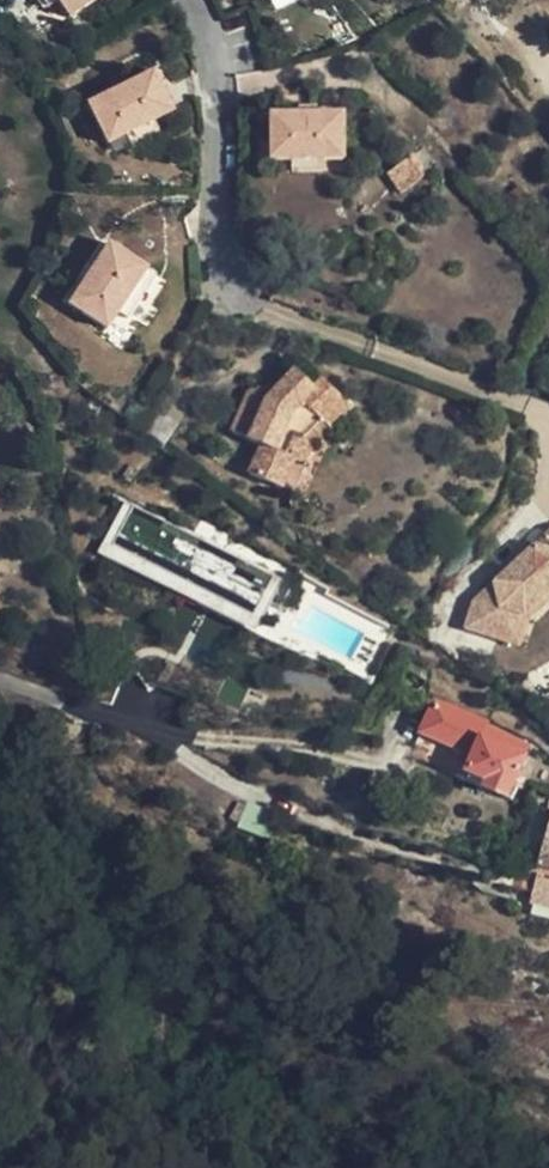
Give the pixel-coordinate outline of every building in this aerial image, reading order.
[(62,22),(98,0),(49,0),(62,22)] [(166,110),(146,69),(79,101),(98,142),(166,110)] [(336,155),(334,109),(261,113),(262,160),(336,155)] [(372,222),(430,180),(412,158),(356,199),(372,222)] [(121,276),(133,284),(145,267),(100,233),(57,292),(94,317),(100,308),(121,276)] [(111,316),(133,284),(121,276),(100,308),(111,316)] [(298,423),(306,413),(318,398),(327,405),(345,380),(311,354),(302,365),(282,350),(249,397),(231,392),(221,434),(252,441),(245,472),(278,481),(286,445),(274,442),(292,419),(298,423)] [(291,482),(306,413),(298,423),(292,419),(274,442),(286,445),(278,481),(291,482)] [(118,491),(95,537),(246,617),(269,572),(118,491)] [(468,608),(509,653),(548,618),(548,536),(468,608)] [(246,617),(95,537),(90,546),(241,628),(246,617)] [(160,686),(180,649),(143,630),(123,667),(160,686)] [(469,751),(484,713),(434,694),(420,732),(469,751)] [(506,803),(525,762),(484,743),(468,777),(488,786),(485,792),(506,803)] [(275,841),(283,817),(250,804),(241,829),(275,841)] [(539,871),(548,874),(548,833),(539,871)]
